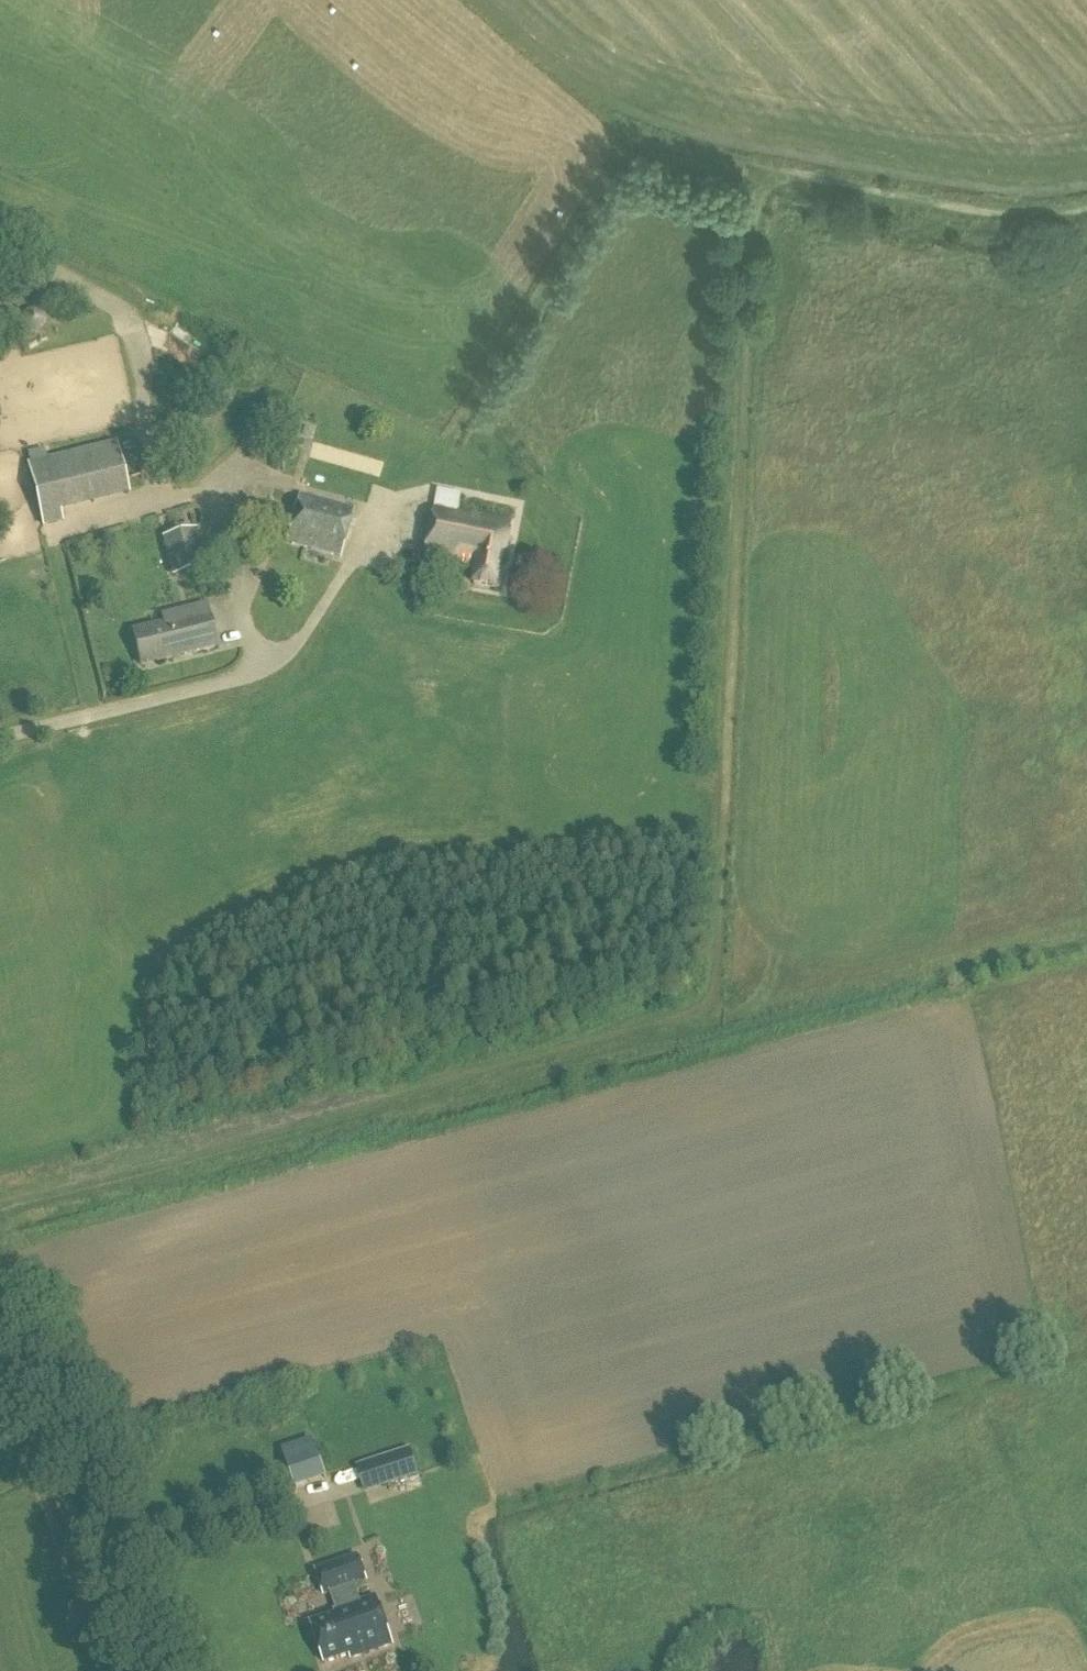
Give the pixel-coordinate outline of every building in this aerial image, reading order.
[(30,282),(15,287),(18,300),(34,295),(30,282)] [(45,313),(28,319),(32,333),(50,327),(45,313)] [(130,489),(118,442),(31,462),(45,522),(64,518),(61,505),(130,489)] [(424,561),(475,570),(477,570),(475,583),(499,588),(511,520),(481,515),(481,512),(458,508),(461,493),(438,488),(424,561)] [(286,541),(340,557),(354,508),(299,493),(286,541)] [(166,536),(175,573),(205,566),(196,529),(166,536)] [(163,622),(148,626),(131,630),(139,665),(156,660),(217,646),(207,604),(161,615),(163,622)] [(410,1448),(374,1459),(383,1487),(419,1475),(410,1448)] [(362,1605),(356,1588),(369,1584),(360,1559),(318,1573),(327,1598),(334,1596),(341,1617),(313,1626),(327,1667),(353,1658),(354,1662),(395,1648),(378,1600),(362,1605)]
